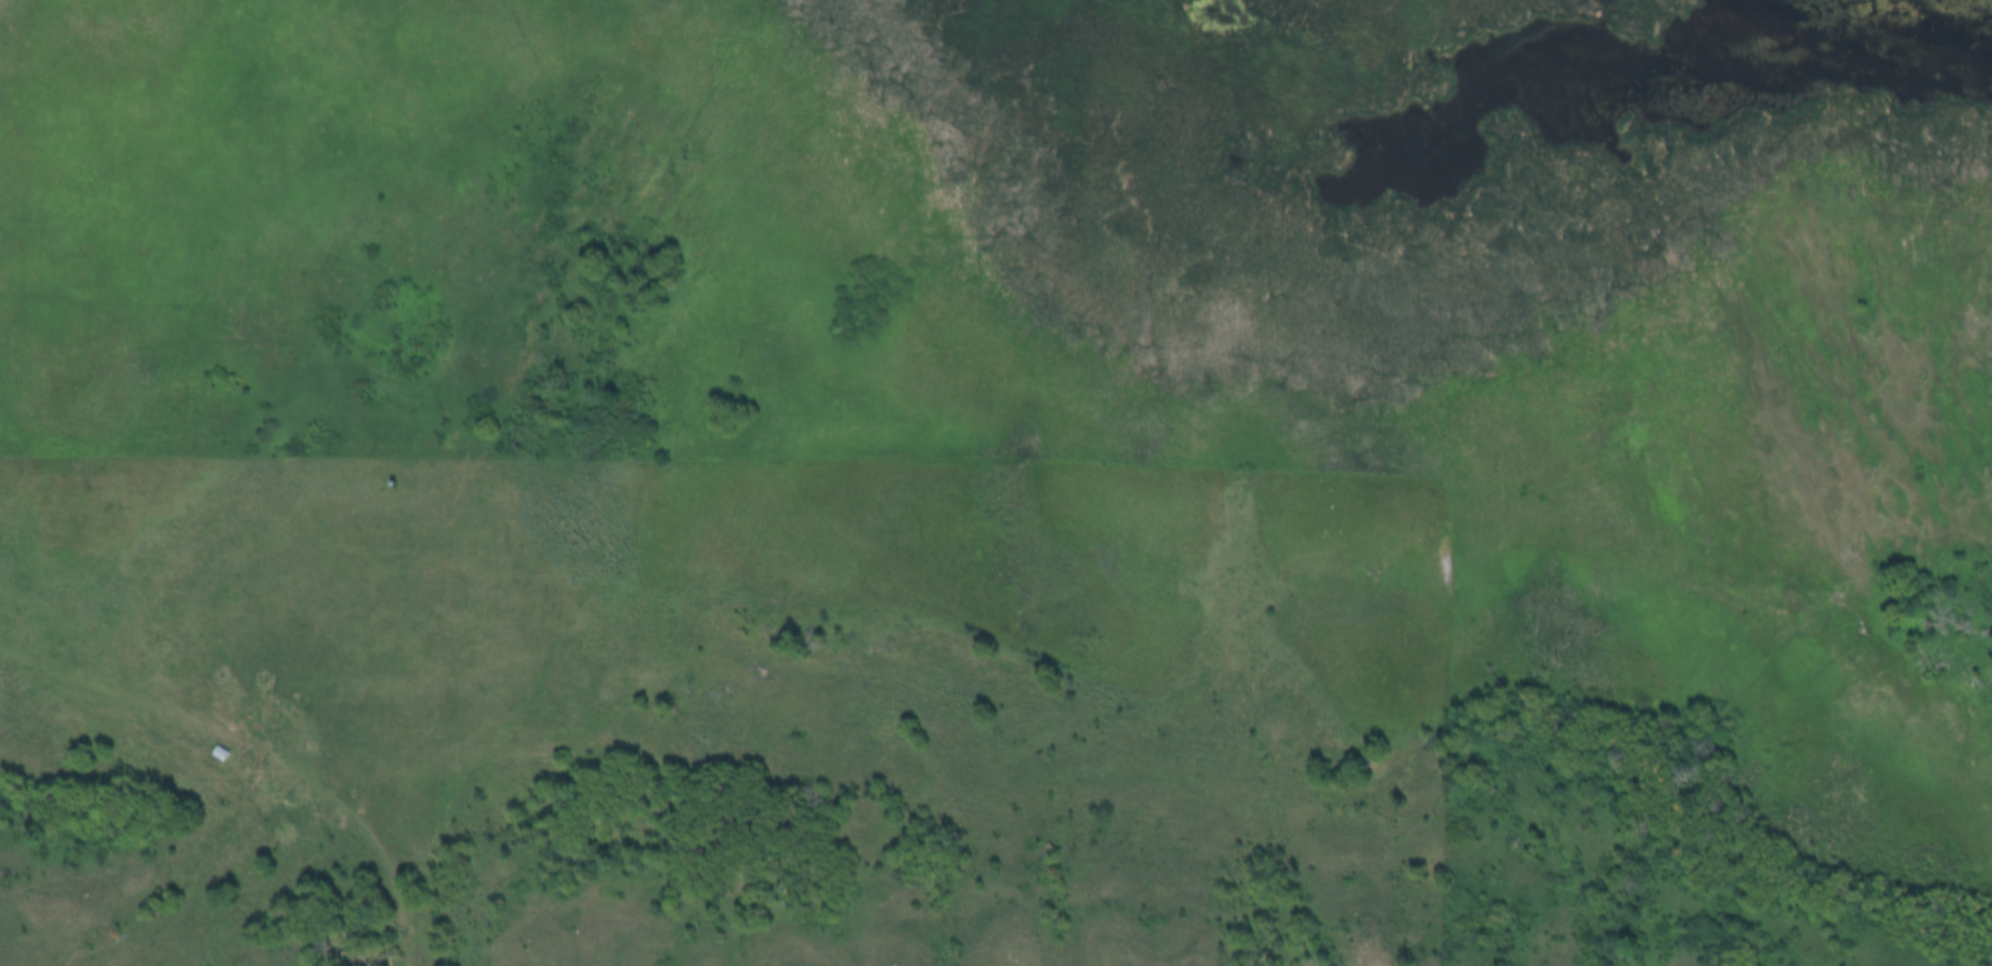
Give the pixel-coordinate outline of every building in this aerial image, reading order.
[(213,757),(224,764),(229,755),(218,748),(213,757)]
